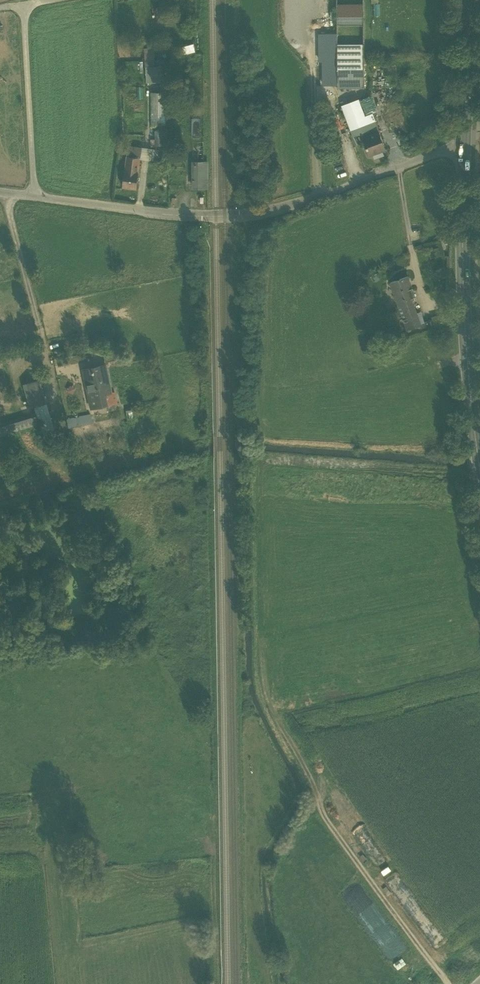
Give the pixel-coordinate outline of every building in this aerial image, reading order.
[(364,66),(364,0),(337,0),(337,32),(337,66),(364,66)] [(323,85),(337,85),(337,66),(337,32),(319,32),(320,59),(323,59),(323,85)] [(145,50),(145,59),(153,59),(153,50),(145,50)] [(145,59),(145,67),(153,66),(153,59),(145,59)] [(386,63),(389,74),(397,72),(394,61),(386,63)] [(153,66),(145,67),(146,83),(162,82),(162,66),(153,66)] [(364,87),(364,66),(337,66),(337,85),(337,87),(364,87)] [(150,125),(166,125),(166,93),(150,93),(150,125)] [(375,153),(376,156),(383,154),(382,154),(380,154),(380,152),(381,151),(386,149),(379,131),(379,132),(372,114),(365,117),(359,100),(342,106),(353,136),(361,133),(370,155),(375,153)] [(166,130),(155,131),(155,146),(167,145),(166,130)] [(127,156),(140,158),(141,148),(128,146),(127,156)] [(140,158),(140,159),(149,160),(151,149),(141,148),(140,158)] [(159,150),(151,149),(149,160),(157,161),(159,150)] [(126,156),(125,171),(138,173),(140,159),(140,158),(127,156),(126,156)] [(207,170),(207,161),(193,162),(193,188),(203,188),(203,179),(198,179),(198,173),(197,173),(197,170),(207,170)] [(203,179),(203,188),(207,188),(207,170),(197,170),(197,173),(198,173),(198,179),(203,179)] [(139,173),(138,173),(125,171),(123,187),(136,189),(139,173)] [(390,282),(398,302),(412,297),(416,295),(408,275),(390,282)] [(422,322),(412,297),(398,302),(408,327),(422,322)] [(433,316),(436,328),(446,326),(442,313),(433,316)] [(102,349),(104,362),(117,359),(114,347),(102,349)] [(82,369),(90,408),(106,404),(107,405),(116,403),(116,402),(114,391),(111,392),(105,364),(82,369)] [(26,383),(33,406),(45,402),(38,379),(26,383)] [(33,406),(26,383),(22,384),(29,407),(33,406)] [(76,388),(69,384),(66,390),(72,394),(76,388)] [(39,416),(41,422),(50,419),(48,413),(45,402),(33,406),(37,417),(39,416)] [(125,407),(127,418),(135,417),(134,406),(125,407)] [(16,423),(17,429),(20,429),(18,423),(36,417),(35,413),(0,424),(0,423),(0,428),(16,423)] [(66,418),(68,427),(92,422),(90,414),(66,418)] [(36,417),(18,423),(20,429),(37,423),(36,417)] [(56,439),(50,419),(41,422),(46,442),(56,439)] [(17,429),(16,423),(0,428),(0,435),(17,429)]
